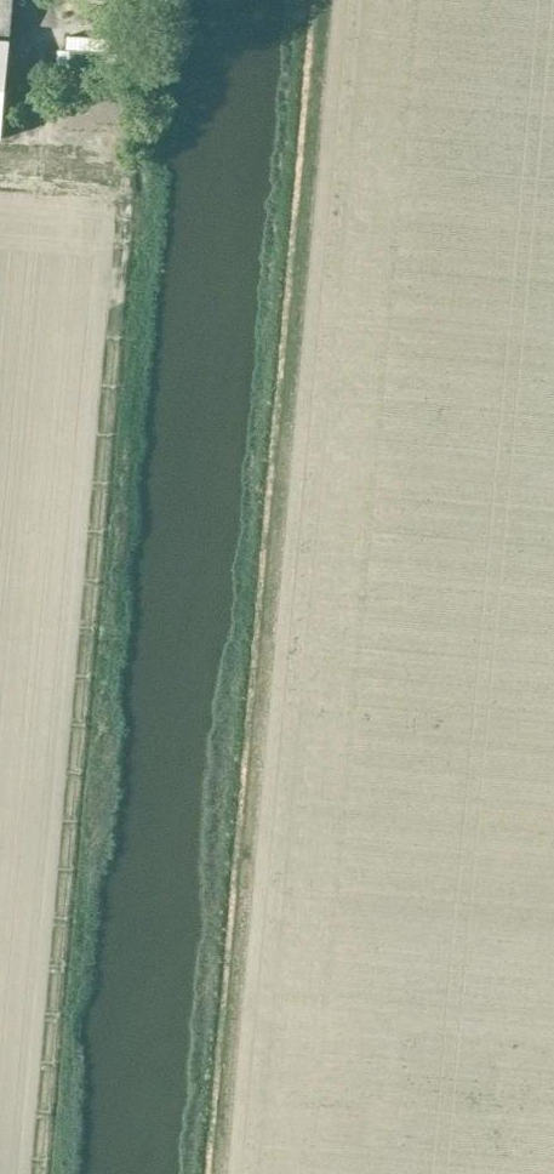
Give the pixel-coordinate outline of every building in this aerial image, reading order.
[(15,0),(0,0),(0,139),(3,139),(15,0)]
